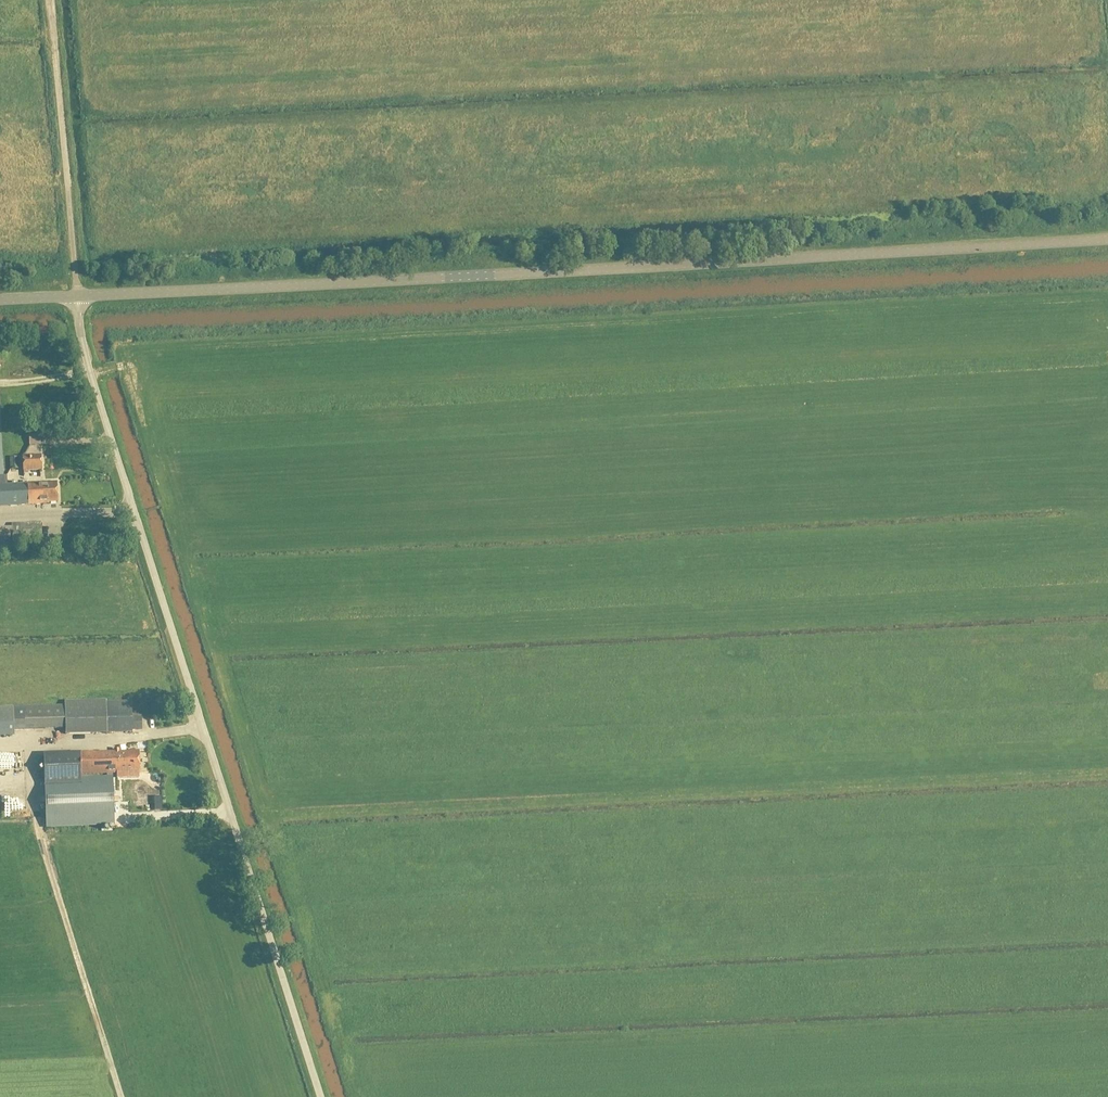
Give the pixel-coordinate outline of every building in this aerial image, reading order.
[(41,443),(28,443),(28,452),(41,452),(41,443)] [(43,505),(43,504),(58,503),(56,483),(2,486),(0,448),(0,507),(43,505)] [(24,471),(40,471),(40,456),(23,457),(24,471)] [(11,469),(19,469),(18,457),(10,458),(11,469)] [(42,551),(41,524),(13,525),(13,527),(0,528),(0,553),(42,551)] [(106,702),(66,703),(66,734),(107,733),(106,702)] [(132,702),(106,702),(107,733),(132,733),(132,702)] [(24,754),(24,742),(0,742),(0,754),(24,754)] [(138,778),(138,774),(139,774),(138,751),(80,754),(81,776),(109,775),(109,778),(45,780),(46,817),(47,829),(114,826),(113,815),(112,775),(116,775),(117,779),(138,778)] [(0,761),(0,775),(11,775),(11,761),(0,761)] [(150,784),(149,801),(159,802),(159,784),(150,784)]
